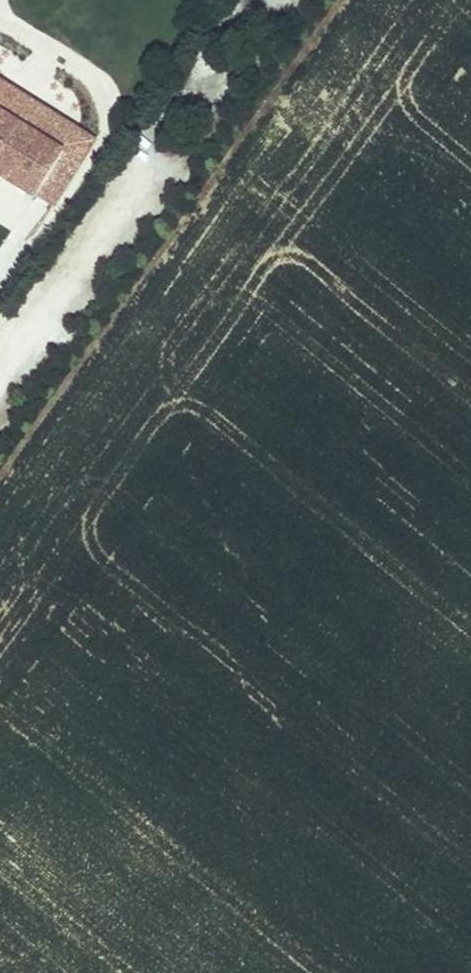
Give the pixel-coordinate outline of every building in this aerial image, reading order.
[(35,202),(64,156),(0,115),(0,181),(35,202)]
